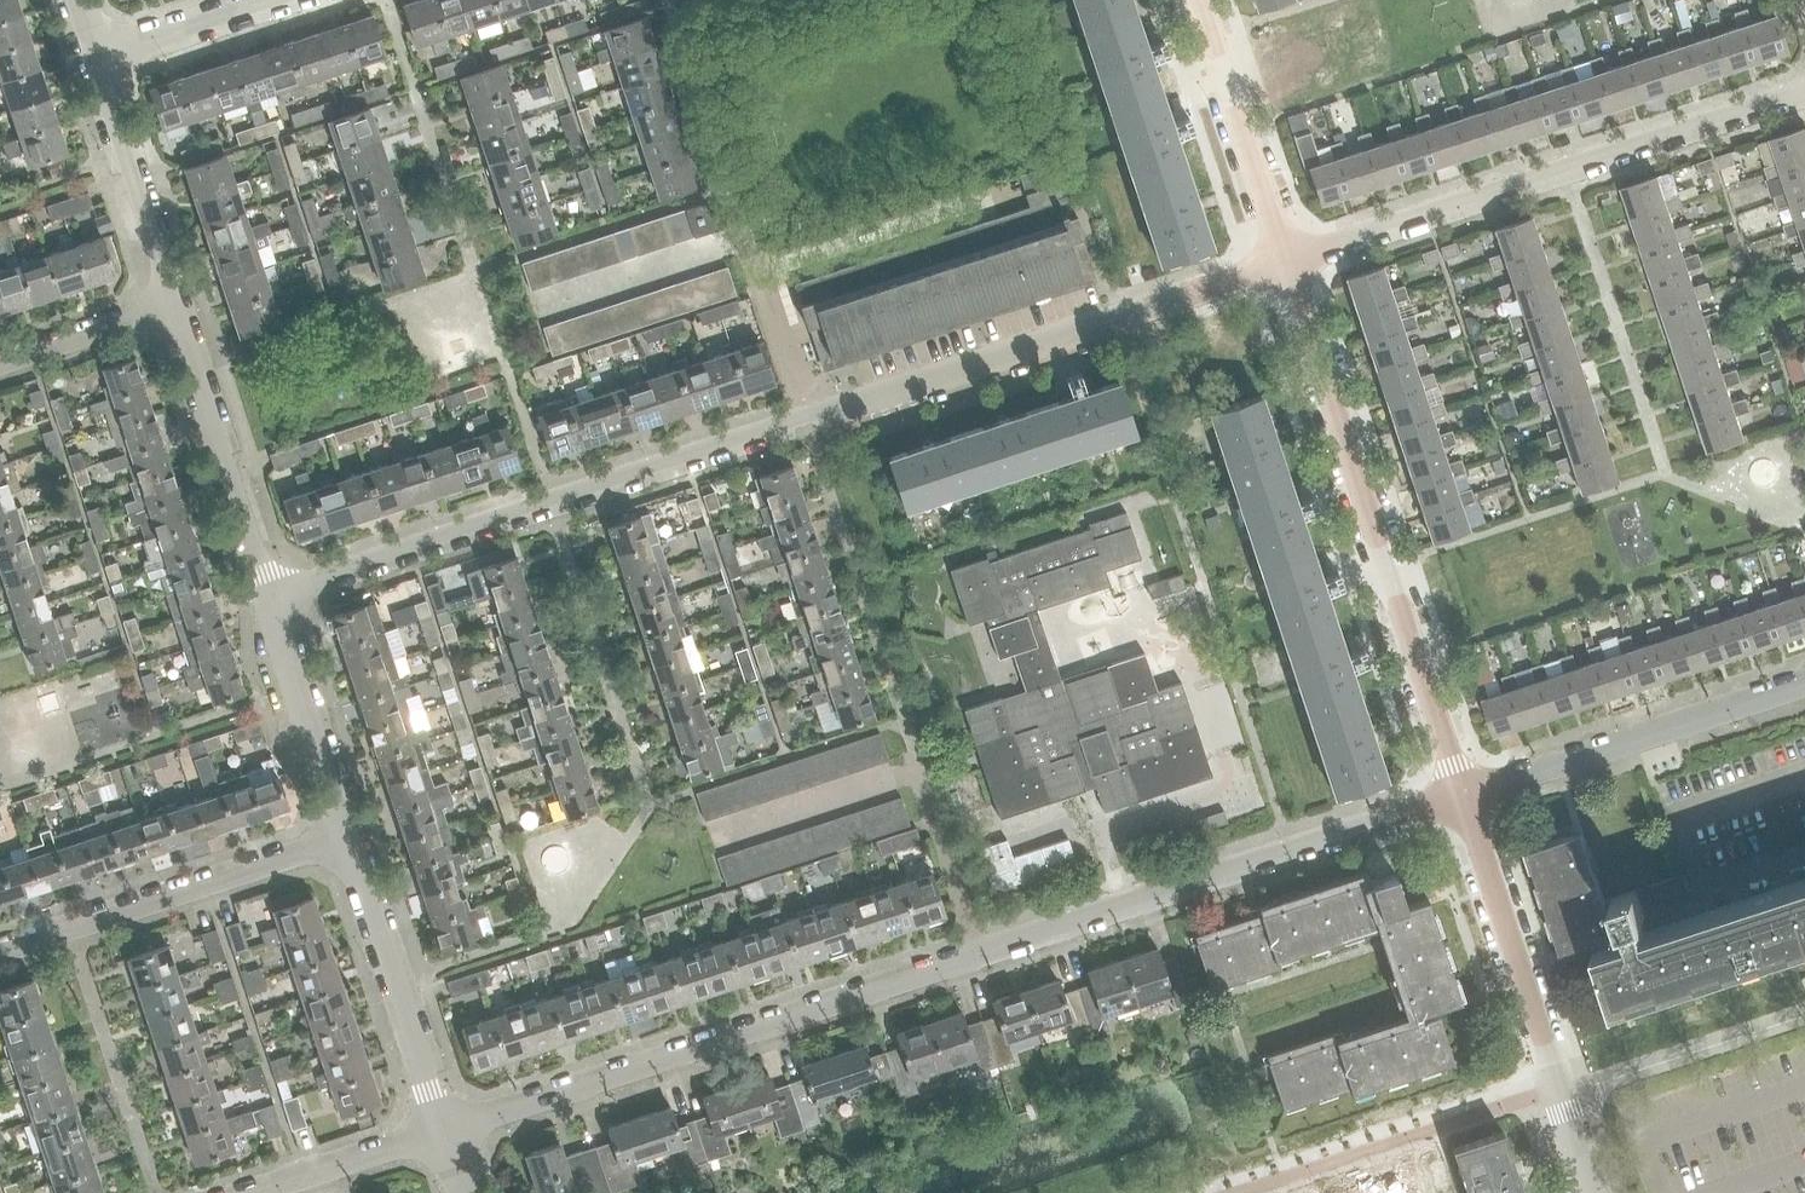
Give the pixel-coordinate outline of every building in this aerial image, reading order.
[(21,14),(17,0),(0,0),(0,21),(21,14)] [(443,35),(432,0),(415,0),(402,4),(415,45),(429,40),(434,55),(448,50),(443,35)] [(462,0),(432,0),(443,35),(471,26),(462,0)] [(471,26),(499,17),(493,0),(462,0),(471,26)] [(523,0),(493,0),(499,17),(526,8),(523,0)] [(551,0),(523,0),(526,8),(551,0)] [(638,0),(619,7),(622,18),(642,12),(638,0)] [(1083,32),(1134,16),(1129,0),(1073,0),(1083,32)] [(1256,10),(1287,0),(1253,0),(1256,10)] [(1705,3),(1711,20),(1717,18),(1718,17),(1713,0),(1705,3)] [(619,7),(599,13),(603,25),(622,18),(619,7)] [(1734,12),(1738,26),(1744,24),(1756,60),(1785,50),(1773,14),(1750,22),(1746,8),(1734,12)] [(1678,16),(1682,28),(1690,26),(1685,13),(1678,16)] [(30,41),(21,14),(0,21),(0,51),(30,41)] [(371,15),(342,24),(355,65),(384,55),(371,15)] [(1083,32),(1108,109),(1159,93),(1149,62),(1167,56),(1163,42),(1145,47),(1134,16),(1083,32)] [(598,63),(612,58),(653,45),(644,17),(603,30),(608,47),(594,52),(598,63)] [(583,18),(563,25),(567,36),(587,30),(583,18)] [(1705,22),(1709,35),(1715,33),(1727,70),(1756,60),(1744,24),(1738,26),(1721,32),(1717,18),(1705,22)] [(342,24),(314,33),(327,74),(355,65),(342,24)] [(563,25),(543,31),(547,43),(567,36),(563,25)] [(1675,31),(1680,45),(1686,43),(1698,79),(1727,70),(1715,33),(1709,35),(1693,41),(1688,27),(1675,31)] [(1532,47),(1545,43),(1542,32),(1528,37),(1532,47)] [(327,74),(314,33),(287,42),(300,83),(327,74)] [(528,36),(508,42),(512,54),(532,48),(528,36)] [(1646,41),(1651,55),(1657,53),(1669,89),(1698,79),(1686,43),(1680,45),(1663,50),(1659,37),(1646,41)] [(0,83),(40,70),(30,41),(0,51),(0,82),(0,83)] [(300,83),(287,42),(259,51),(273,92),(286,87),(290,99),(304,94),(300,83)] [(508,42),(488,49),(492,61),(512,54),(508,42)] [(1493,46),(1497,58),(1508,55),(1504,43),(1493,46)] [(653,45),(612,58),(621,86),(662,73),(653,45)] [(1483,49),(1487,62),(1497,59),(1497,58),(1493,46),(1483,49)] [(1617,51),(1622,64),(1628,62),(1640,98),(1669,89),(1657,53),(1651,55),(1634,61),(1629,47),(1617,51)] [(273,92),(259,51),(232,60),(245,101),(273,92)] [(558,55),(564,75),(576,71),(570,51),(558,55)] [(472,54),(453,60),(457,73),(476,66),(472,54)] [(1588,60),(1593,74),(1599,72),(1611,108),(1640,98),(1628,62),(1622,64),(1605,70),(1600,56),(1588,60)] [(551,57),(540,61),(547,81),(558,77),(551,57)] [(245,101),(232,60),(204,69),(217,110),(245,101)] [(453,60),(433,67),(437,79),(457,73),(453,60)] [(459,78),(468,106),(509,93),(499,65),(459,78)] [(576,71),(564,75),(571,94),(596,86),(590,66),(576,71)] [(1559,70),(1563,84),(1569,82),(1581,117),(1611,108),(1599,72),(1593,74),(1575,79),(1571,66),(1559,70)] [(176,78),(190,119),(217,110),(204,69),(176,78)] [(9,110),(48,96),(40,70),(0,83),(0,96),(4,94),(9,110)] [(621,86),(630,113),(671,100),(662,73),(621,86)] [(1530,79),(1534,93),(1540,91),(1552,127),(1581,117),(1569,82),(1563,84),(1546,89),(1542,75),(1530,79)] [(558,77),(547,81),(553,100),(565,96),(558,77)] [(161,128),(190,119),(176,78),(148,88),(161,128)] [(384,84),(364,90),(368,102),(388,95),(384,84)] [(547,94),(545,85),(530,90),(533,98),(547,94)] [(1501,89),(1505,102),(1511,100),(1523,136),(1552,127),(1540,91),(1534,93),(1517,98),(1513,85),(1501,89)] [(364,90),(345,97),(349,108),(368,102),(364,90)] [(468,106),(477,133),(518,120),(509,93),(468,106)] [(1108,109),(1133,186),(1184,169),(1174,138),(1192,132),(1187,118),(1169,124),(1159,93),(1108,109)] [(1472,99),(1476,112),(1482,110),(1494,146),(1523,136),(1511,100),(1505,102),(1489,108),(1484,94),(1472,99)] [(0,143),(57,124),(48,96),(9,110),(17,133),(0,139),(0,142),(0,143)] [(630,113),(639,141),(680,127),(671,100),(630,113)] [(329,102),(310,108),(313,120),(333,113),(329,102)] [(1442,108),(1447,122),(1453,120),(1465,155),(1494,146),(1482,110),(1476,112),(1459,118),(1454,104),(1442,108)] [(588,106),(576,110),(582,130),(594,126),(588,106)] [(310,108),(290,115),(294,126),(313,120),(310,108)] [(327,122),(336,149),(377,135),(368,108),(327,122)] [(570,112),(558,116),(565,136),(577,132),(570,112)] [(1287,117),(1291,132),(1307,127),(1302,112),(1287,117)] [(1413,117),(1418,131),(1424,129),(1436,165),(1465,155),(1453,120),(1447,122),(1430,127),(1425,113),(1413,117)] [(274,120),(254,127),(258,138),(278,131),(274,120)] [(477,133),(486,160),(526,147),(518,120),(477,133)] [(1384,127),(1389,141),(1395,139),(1407,174),(1436,165),(1424,129),(1418,131),(1401,137),(1396,123),(1384,127)] [(23,151),(27,165),(67,153),(57,124),(0,143),(5,157),(23,151)] [(594,126),(582,130),(589,150),(600,146),(594,126)] [(254,127),(235,133),(239,144),(258,138),(254,127)] [(689,154),(680,127),(639,141),(648,168),(689,154)] [(1758,142),(1765,165),(1763,166),(1767,178),(1781,174),(1787,192),(1773,196),(1777,207),(1791,203),(1797,221),(1782,225),(1786,237),(1800,232),(1804,247),(1804,127),(1770,138),(1758,142)] [(577,132),(565,136),(572,155),(584,151),(577,132)] [(1334,143),(1345,139),(1343,132),(1332,136),(1334,143)] [(1355,136),(1360,150),(1366,148),(1378,184),(1407,174),(1395,139),(1389,141),(1372,146),(1367,132),(1355,136)] [(336,149),(345,176),(386,162),(377,135),(336,149)] [(1308,167),(1320,203),(1348,194),(1336,158),(1330,160),(1320,163),(1311,137),(1294,142),(1303,169),(1308,167)] [(219,138),(199,145),(203,156),(223,149),(219,138)] [(294,142),(282,146),(289,165),(300,161),(294,142)] [(1326,146),(1330,160),(1336,158),(1348,194),(1378,184),(1366,148),(1360,150),(1343,156),(1338,142),(1326,146)] [(199,145),(180,151),(183,162),(203,156),(199,145)] [(536,175),(526,147),(486,160),(495,188),(536,175)] [(277,148),(265,151),(271,171),(283,167),(277,148)] [(1718,168),(1733,163),(1729,151),(1714,156),(1718,168)] [(698,183),(689,154),(648,168),(657,197),(698,183)] [(192,196),(232,183),(223,156),(183,169),(192,196)] [(1706,173),(1714,170),(1710,158),(1695,163),(1699,175),(1706,173)] [(57,160),(47,164),(51,174),(60,170),(57,160)] [(300,161),(289,165),(295,185),(307,181),(300,161)] [(1057,161),(1044,166),(1049,180),(1062,175),(1057,161)] [(345,176),(354,204),(395,191),(386,162),(345,176)] [(606,162),(593,166),(600,185),(612,181),(606,162)] [(1044,166),(1031,170),(1035,184),(1049,180),(1044,166)] [(283,167),(271,171),(277,190),(289,186),(283,167)] [(588,167),(576,171),(582,191),(595,187),(588,167)] [(1158,263),(1209,246),(1184,169),(1133,186),(1158,263)] [(1017,174),(1018,175),(1022,188),(1035,184),(1031,170),(1017,174)] [(1721,188),(1715,170),(1714,170),(1706,173),(1708,178),(1706,178),(1710,191),(1721,188)] [(495,188),(504,216),(544,202),(536,175),(495,188)] [(1706,450),(1714,448),(1742,439),(1734,415),(1748,411),(1744,399),(1730,403),(1725,386),(1739,382),(1735,370),(1721,375),(1716,357),(1729,353),(1725,341),(1711,345),(1706,328),(1720,324),(1716,312),(1702,316),(1696,299),(1710,294),(1706,283),(1693,287),(1687,270),(1701,265),(1697,253),(1683,258),(1677,240),(1691,236),(1687,224),(1674,228),(1668,211),(1682,207),(1678,194),(1664,199),(1657,176),(1621,187),(1706,450)] [(192,196),(201,224),(241,210),(236,195),(250,190),(247,179),(233,184),(232,183),(192,196)] [(612,181),(600,185),(606,205),(619,201),(612,181)] [(1068,195),(1064,183),(1051,187),(1055,199),(1068,195)] [(595,187),(582,191),(589,211),(594,209),(602,206),(595,187)] [(1051,187),(1038,191),(1042,203),(1055,199),(1051,187)] [(404,218),(395,191),(354,204),(363,231),(404,218)] [(1038,191),(1025,195),(1029,207),(1042,203),(1038,191)] [(62,217),(93,207),(88,192),(57,202),(62,217)] [(793,284),(800,305),(798,306),(805,327),(807,327),(820,322),(832,360),(1080,279),(1068,243),(1082,238),(1068,195),(1042,203),(1029,207),(996,218),(793,284)] [(312,197),(300,201),(307,220),(319,216),(312,197)] [(57,202),(46,206),(51,220),(62,217),(57,202)] [(554,231),(544,202),(504,216),(513,244),(554,231)] [(693,237),(712,230),(714,230),(705,202),(684,209),(693,237)] [(294,203),(283,206),(289,226),(301,222),(294,203)] [(670,213),(679,241),(693,237),(684,209),(670,213)] [(247,228),(241,210),(201,224),(210,251),(265,234),(270,233),(267,222),(247,228)] [(319,216),(307,220),(313,240),(325,236),(322,227),(336,223),(332,212),(319,216)] [(657,218),(666,246),(679,241),(670,213),(657,218)] [(99,234),(112,229),(107,214),(94,218),(99,234)] [(1,220),(7,235),(19,231),(14,216),(1,220)] [(404,218),(363,231),(372,259),(413,245),(404,218)] [(666,246),(657,218),(643,222),(652,250),(666,246)] [(1501,253),(1537,241),(1530,218),(1494,230),(1501,253)] [(1,312),(29,303),(16,265),(7,235),(1,220),(0,221),(0,262),(2,270),(0,270),(0,309),(1,312)] [(301,222),(289,226),(296,246),(307,242),(301,222)] [(652,250),(643,222),(629,227),(638,255),(652,250)] [(638,255),(629,227),(616,231),(625,259),(638,255)] [(625,259),(616,231),(602,236),(611,264),(625,259)] [(1726,234),(1730,248),(1739,245),(1734,231),(1726,234)] [(210,251),(219,279),(259,266),(254,249),(268,244),(265,234),(210,251)] [(611,264),(602,236),(588,240),(597,268),(611,264)] [(44,256),(56,294),(84,285),(72,247),(69,237),(57,241),(60,251),(44,256)] [(101,237),(72,247),(84,285),(114,275),(101,237)] [(597,268),(588,240),(575,245),(584,273),(597,268)] [(1547,271),(1537,241),(1501,253),(1487,258),(1491,270),(1506,265),(1511,282),(1547,271)] [(1438,247),(1442,259),(1456,254),(1453,242),(1438,247)] [(413,245),(372,259),(382,287),(423,274),(413,245)] [(584,273),(575,245),(561,249),(570,277),(584,273)] [(1423,265),(1437,261),(1438,260),(1434,248),(1419,253),(1423,265)] [(570,277),(561,249),(548,254),(557,282),(570,277)] [(1792,254),(1796,266),(1804,263),(1804,250),(1792,254)] [(330,252),(318,256),(325,276),(336,272),(330,252)] [(557,282),(548,254),(534,258),(543,286),(557,282)] [(56,294),(44,256),(16,265),(29,303),(56,294)] [(312,258),(301,262),(308,281),(319,278),(312,258)] [(534,258),(520,263),(529,291),(543,286),(534,258)] [(219,279),(228,306),(268,293),(280,289),(277,278),(265,282),(259,266),(219,279)] [(735,295),(735,294),(726,267),(712,271),(721,299),(735,295)] [(1381,267),(1345,278),(1353,301),(1388,290),(1381,267)] [(721,299),(712,271),(699,275),(708,303),(721,299)] [(1547,271),(1511,282),(1497,287),(1501,298),(1515,294),(1521,311),(1556,300),(1547,271)] [(336,272),(325,276),(331,295),(343,291),(336,272)] [(708,303),(699,275),(686,280),(695,307),(708,303)] [(319,278),(308,281),(314,301),(326,297),(319,278)] [(695,307),(686,280),(673,284),(682,312),(695,307)] [(682,312),(673,284),(660,288),(669,316),(682,312)] [(1353,301),(1362,330),(1398,319),(1392,302),(1406,298),(1402,286),(1388,290),(1353,301)] [(669,316),(660,288),(647,292),(656,320),(669,316)] [(656,320),(647,292),(633,297),(642,325),(656,320)] [(278,321),(268,293),(228,306),(237,335),(278,321)] [(642,325),(633,297),(620,301),(629,329),(642,325)] [(737,300),(717,306),(721,318),(741,311),(737,300)] [(1556,300),(1521,311),(1506,316),(1510,328),(1524,323),(1530,340),(1565,329),(1556,300)] [(629,329),(620,301),(607,305),(616,333),(629,329)] [(616,333),(607,305),(594,310),(603,337),(616,333)] [(717,306),(697,313),(701,324),(721,318),(717,306)] [(603,337),(594,310),(581,314),(590,342),(603,337)] [(590,342),(581,314),(568,318),(577,346),(590,342)] [(1412,315),(1398,319),(1362,330),(1372,360),(1407,348),(1401,331),(1415,326),(1412,315)] [(1464,319),(1469,334),(1480,331),(1479,324),(1473,319),(1468,317),(1464,319)] [(577,346),(568,318),(554,322),(563,350),(577,346)] [(681,318),(662,324),(665,336),(685,330),(681,318)] [(1750,322),(1755,335),(1765,332),(1761,319),(1750,322)] [(554,322),(541,327),(550,355),(563,350),(554,322)] [(662,324),(642,331),(646,342),(665,336),(662,324)] [(1447,327),(1451,338),(1460,335),(1457,324),(1447,327)] [(1565,329),(1530,340),(1516,345),(1520,356),(1534,352),(1539,369),(1575,358),(1565,329)] [(626,336),(606,342),(611,355),(630,349),(626,336)] [(606,342),(587,349),(591,361),(611,355),(606,342)] [(759,343),(731,352),(745,392),(772,383),(759,343)] [(1421,344),(1407,348),(1372,360),(1381,389),(1416,377),(1411,360),(1425,356),(1421,344)] [(1480,362),(1494,358),(1492,351),(1483,346),(1476,348),(1480,362)] [(1760,353),(1764,363),(1774,360),(1770,350),(1760,353)] [(731,352),(704,361),(717,402),(745,392),(731,352)] [(571,354),(551,361),(555,373),(575,366),(571,354)] [(105,398),(142,385),(133,357),(100,368),(106,384),(101,386),(105,398)] [(1800,357),(1786,361),(1789,372),(1803,367),(1800,357)] [(1584,387),(1575,358),(1539,369),(1525,374),(1529,386),(1543,381),(1549,398),(1584,387)] [(551,361),(531,367),(536,380),(555,373),(551,361)] [(689,411),(717,402),(704,361),(676,370),(689,411)] [(676,370),(648,380),(661,420),(689,411),(676,370)] [(599,379),(597,372),(589,374),(591,381),(599,379)] [(1430,373),(1416,377),(1381,389),(1390,418),(1426,407),(1420,389),(1434,385),(1430,373)] [(1071,398),(1040,408),(1056,458),(1133,433),(1117,383),(1085,393),(1079,375),(1065,380),(1071,398)] [(1784,391),(1780,378),(1771,381),(1775,394),(1784,391)] [(1478,392),(1473,379),(1465,382),(1470,395),(1478,392)] [(1484,382),(1488,394),(1497,391),(1493,379),(1484,382)] [(648,380),(621,389),(634,429),(661,420),(648,380)] [(483,383),(463,390),(467,402),(486,395),(483,383)] [(113,407),(119,424),(151,413),(142,385),(105,398),(105,399),(88,405),(91,415),(113,407)] [(1594,417),(1584,387),(1549,398),(1535,403),(1539,415),(1553,410),(1558,428),(1594,417)] [(621,389),(594,397),(607,438),(634,429),(621,389)] [(44,405),(39,390),(28,394),(33,409),(44,405)] [(463,390),(443,396),(447,408),(467,402),(463,390)] [(563,399),(579,447),(607,438),(594,397),(579,402),(576,394),(563,399)] [(1233,488),(1284,472),(1259,395),(1208,411),(1233,488)] [(49,401),(54,416),(66,412),(61,397),(49,401)] [(538,416),(551,456),(579,447),(563,399),(551,402),(554,411),(538,416)] [(428,401),(408,408),(412,420),(432,414),(428,401)] [(1513,416),(1508,401),(1495,405),(1500,420),(1513,416)] [(1440,402),(1426,407),(1390,418),(1400,447),(1436,435),(1430,418),(1443,414),(1440,402)] [(408,408),(388,414),(392,426),(412,420),(408,408)] [(1040,408),(964,433),(980,483),(1056,458),(1040,408)] [(54,416),(60,430),(71,427),(66,412),(54,416)] [(123,453),(161,440),(151,413),(119,424),(124,439),(119,441),(123,453)] [(471,418),(477,436),(490,476),(519,467),(506,426),(492,431),(486,413),(471,418)] [(1594,417),(1558,428),(1544,433),(1548,444),(1562,439),(1568,457),(1603,445),(1594,417)] [(372,420),(353,426),(357,438),(376,432),(372,420)] [(353,426),(333,432),(337,444),(357,438),(353,426)] [(46,449),(58,445),(53,430),(41,434),(46,449)] [(1449,431),(1436,435),(1400,447),(1409,476),(1445,465),(1439,447),(1453,443),(1449,431)] [(1520,435),(1513,432),(1505,435),(1509,447),(1523,443),(1520,435)] [(903,508),(980,483),(964,433),(887,458),(903,508)] [(490,476),(477,436),(449,445),(462,485),(490,476)] [(317,438),(296,445),(300,456),(321,449),(317,438)] [(1484,457),(1499,452),(1494,438),(1479,443),(1484,457)] [(132,463),(138,479),(170,468),(161,440),(123,453),(123,454),(105,460),(109,471),(132,463)] [(51,464),(63,460),(58,445),(46,449),(51,464)] [(296,445),(269,454),(273,468),(301,459),(300,456),(296,445)] [(435,494),(462,485),(449,445),(422,454),(435,494)] [(1615,481),(1603,445),(1568,457),(1554,462),(1558,473),(1572,469),(1579,493),(1615,481)] [(84,467),(79,452),(67,456),(72,471),(84,467)] [(422,454),(394,463),(407,503),(435,494),(422,454)] [(1500,458),(1491,461),(1495,473),(1504,470),(1500,458)] [(6,462),(0,464),(0,494),(9,491),(20,488),(11,460),(6,462)] [(1458,460),(1445,465),(1409,476),(1419,505),(1454,494),(1449,477),(1462,472),(1458,460)] [(394,463),(367,472),(380,512),(407,503),(394,463)] [(763,488),(768,504),(800,494),(791,466),(753,478),(757,490),(763,488)] [(72,471),(77,486),(89,482),(84,467),(72,471)] [(127,513),(179,496),(170,468),(138,479),(143,495),(123,502),(127,513)] [(296,540),(325,530),(311,490),(305,471),(292,475),(299,494),(283,499),(296,540)] [(367,472),(339,481),(352,522),(380,512),(367,472)] [(1294,503),(1284,472),(1233,488),(1258,565),(1309,548),(1299,517),(1317,511),(1312,497),(1294,503)] [(352,522),(339,481),(311,490),(325,530),(352,522)] [(64,504),(76,500),(71,485),(59,489),(64,504)] [(1468,489),(1454,494),(1419,505),(1430,541),(1466,530),(1458,506),(1472,501),(1468,489)] [(9,491),(0,494),(0,525),(24,517),(20,504),(13,506),(9,491)] [(719,507),(714,491),(702,495),(707,511),(719,507)] [(767,522),(771,534),(809,521),(800,494),(768,504),(773,520),(767,522)] [(151,518),(156,534),(188,523),(179,496),(127,513),(130,525),(151,518)] [(696,497),(685,501),(690,517),(701,513),(696,497)] [(80,515),(76,500),(64,504),(69,519),(80,515)] [(103,522),(98,507),(87,511),(91,526),(103,522)] [(950,570),(949,570),(967,625),(985,619),(998,659),(1012,654),(1025,692),(1002,700),(1001,697),(963,710),(999,818),(1078,792),(1080,791),(1083,790),(1095,787),(1103,811),(1211,776),(1181,682),(1155,691),(1143,655),(1144,654),(1144,653),(1060,680),(1036,609),(1038,609),(1037,607),(1108,584),(1108,586),(1110,585),(1104,568),(1139,557),(1139,559),(1141,558),(1125,512),(1088,524),(1090,529),(1072,535),(1059,539),(988,563),(986,558),(950,570)] [(648,526),(644,514),(607,526),(616,554),(658,541),(652,524),(648,526)] [(1217,515),(1204,519),(1208,530),(1220,526),(1217,515)] [(27,547),(21,530),(28,528),(24,517),(0,525),(0,556),(27,547)] [(774,563),(818,548),(809,521),(771,534),(757,538),(760,550),(769,547),(774,563)] [(91,526),(96,541),(107,537),(103,522),(91,526)] [(145,568),(197,550),(188,523),(156,534),(143,538),(141,539),(147,560),(143,562),(145,568)] [(695,529),(703,556),(715,552),(706,525),(695,529)] [(732,547),(726,531),(715,535),(720,550),(732,547)] [(83,558),(94,555),(89,540),(78,543),(83,558)] [(616,554),(625,582),(663,569),(659,558),(663,556),(658,541),(616,554)] [(27,547),(0,556),(0,572),(4,585),(42,572),(39,561),(46,558),(42,544),(28,549),(27,547)] [(741,574),(732,547),(720,550),(730,578),(741,574)] [(789,589),(828,577),(818,548),(774,563),(780,579),(785,577),(789,589)] [(1319,580),(1309,548),(1258,565),(1283,641),(1334,625),(1324,594),(1342,588),(1337,574),(1319,580)] [(174,589),(206,578),(197,550),(145,568),(149,579),(169,572),(174,589)] [(715,552),(703,556),(708,571),(719,568),(715,552)] [(99,570),(94,555),(83,558),(87,573),(99,570)] [(445,603),(438,582),(427,586),(435,613),(492,595),(524,584),(515,556),(477,569),(465,573),(472,594),(445,603)] [(121,577),(116,562),(104,566),(108,581),(121,577)] [(625,582),(634,609),(671,597),(663,569),(625,582)] [(4,585),(13,612),(45,602),(40,586),(46,584),(42,572),(4,585)] [(1184,587),(1180,574),(1146,585),(1150,598),(1184,587)] [(108,581),(113,597),(126,593),(121,577),(108,581)] [(804,615),(837,604),(828,577),(789,589),(793,601),(799,599),(804,615)] [(172,620),(178,619),(216,606),(206,578),(174,589),(163,593),(172,620)] [(1778,602),(1772,604),(1784,639),(1804,632),(1804,605),(1801,594),(1804,593),(1804,585),(1803,579),(1791,582),(1795,596),(1778,602)] [(717,589),(725,587),(723,581),(715,583),(717,589)] [(491,613),(495,625),(533,612),(524,584),(492,595),(497,611),(491,613)] [(750,602),(744,586),(733,590),(738,606),(750,602)] [(1766,606),(1749,612),(1743,613),(1755,649),(1784,639),(1772,604),(1778,602),(1774,588),(1762,592),(1766,606)] [(721,611),(733,607),(728,592),(716,596),(721,611)] [(100,614),(112,610),(107,595),(95,599),(100,614)] [(671,597),(634,609),(643,637),(681,625),(677,612),(677,613),(671,597)] [(1737,615),(1720,621),(1714,623),(1726,658),(1755,649),(1743,613),(1749,612),(1745,597),(1733,601),(1737,615)] [(413,605),(418,620),(430,616),(425,601),(413,605)] [(22,639),(73,624),(76,623),(72,610),(50,617),(45,602),(13,612),(22,639)] [(331,617),(340,644),(384,630),(375,602),(363,606),(331,617)] [(738,606),(743,621),(755,617),(750,602),(738,606)] [(807,645),(846,631),(837,604),(804,615),(809,630),(791,636),(795,649),(807,645)] [(216,606),(178,619),(172,620),(182,649),(192,645),(225,634),(216,606)] [(726,627),(738,623),(733,607),(721,611),(726,627)] [(1708,625),(1691,631),(1685,633),(1697,668),(1726,658),(1714,623),(1720,621),(1716,607),(1703,611),(1708,625)] [(445,641),(457,637),(448,609),(436,613),(445,641)] [(105,629),(117,625),(112,610),(100,614),(105,629)] [(501,653),(510,650),(542,639),(533,612),(495,625),(499,636),(496,637),(501,653)] [(424,634),(435,630),(430,616),(418,620),(424,634)] [(139,632),(135,617),(123,621),(127,636),(139,632)] [(1679,634),(1662,640),(1656,642),(1668,677),(1697,668),(1685,633),(1691,631),(1686,617),(1674,621),(1679,634)] [(73,624),(22,639),(32,668),(64,657),(58,641),(77,635),(73,624)] [(643,637),(652,664),(684,654),(695,650),(690,635),(685,636),(681,625),(643,637)] [(1344,656),(1334,625),(1283,641),(1308,718),(1358,702),(1348,670),(1366,665),(1362,650),(1344,656)] [(1638,687),(1668,677),(1656,642),(1662,640),(1657,626),(1646,630),(1650,644),(1632,650),(1626,651),(1638,687)] [(340,644),(350,672),(393,658),(384,630),(340,644)] [(817,654),(822,669),(855,658),(846,631),(807,645),(811,656),(817,654)] [(144,647),(139,632),(127,636),(132,651),(144,647)] [(185,678),(234,662),(225,634),(192,645),(198,661),(193,663),(193,665),(181,669),(185,678)] [(1504,652),(1516,647),(1512,636),(1499,641),(1504,652)] [(1626,651),(1632,650),(1627,636),(1615,640),(1620,654),(1604,659),(1598,661),(1610,696),(1638,687),(1626,651)] [(462,652),(457,637),(445,641),(450,656),(462,652)] [(503,683),(513,680),(551,668),(542,639),(510,650),(501,653),(499,653),(504,669),(498,671),(503,683)] [(768,657),(763,642),(751,646),(756,661),(768,657)] [(1479,644),(1470,647),(1473,655),(1482,652),(1479,644)] [(1598,661),(1604,659),(1599,645),(1587,649),(1592,663),(1575,668),(1568,670),(1580,706),(1610,696),(1598,661)] [(739,666),(751,663),(746,647),(734,651),(739,666)] [(689,669),(684,654),(652,664),(661,692),(699,679),(695,667),(689,669)] [(1568,670),(1575,668),(1570,655),(1558,659),(1562,673),(1545,678),(1539,680),(1551,716),(1580,706),(1568,670)] [(436,675),(448,671),(443,656),(431,660),(436,675)] [(756,661),(761,676),(773,672),(768,657),(756,661)] [(350,672),(359,700),(407,684),(404,673),(398,675),(393,658),(350,672)] [(825,700),(864,686),(855,658),(822,669),(827,685),(809,691),(813,704),(825,700)] [(187,686),(199,682),(200,685),(205,683),(211,700),(243,689),(234,662),(185,678),(187,686)] [(756,678),(751,663),(739,666),(744,681),(756,678)] [(1533,682),(1516,688),(1510,690),(1522,725),(1551,716),(1539,680),(1545,678),(1541,664),(1529,668),(1533,682)] [(523,690),(528,705),(560,695),(551,668),(513,680),(517,691),(523,690)] [(441,690),(453,686),(448,671),(436,675),(441,690)] [(145,691),(157,688),(152,672),(140,676),(145,691)] [(1494,734),(1522,725),(1510,690),(1516,688),(1512,674),(1500,678),(1504,692),(1482,699),(1494,734)] [(462,695),(474,691),(480,690),(476,679),(471,680),(470,677),(458,681),(462,695)] [(661,692),(670,719),(703,709),(697,693),(703,691),(699,679),(661,692)] [(359,700),(368,728),(409,714),(404,698),(411,696),(407,684),(359,700)] [(841,725),(873,715),(864,686),(825,700),(829,711),(835,709),(841,725)] [(162,703),(157,688),(145,691),(150,707),(162,703)] [(474,691),(462,695),(468,711),(480,707),(474,691)] [(518,739),(569,723),(560,695),(528,705),(533,721),(514,727),(518,739)] [(786,712),(781,697),(770,701),(775,716),(786,712)] [(1383,778),(1358,702),(1308,718),(1333,795),(1383,778)] [(758,722),(769,718),(764,703),(753,707),(758,722)] [(670,719),(680,747),(718,734),(714,723),(708,725),(703,709),(670,719)] [(466,726),(461,711),(450,715),(455,730),(466,726)] [(775,716),(780,731),(791,727),(786,712),(775,716)] [(368,728),(377,755),(428,738),(425,727),(414,730),(409,714),(368,728)] [(774,733),(769,718),(758,722),(758,723),(763,737),(774,733)] [(259,720),(231,729),(235,741),(263,732),(259,720)] [(541,745),(546,760),(578,750),(569,723),(518,739),(522,751),(541,745)] [(758,723),(741,728),(746,742),(763,737),(758,723)] [(464,758),(475,754),(466,726),(455,730),(464,758)] [(718,734),(680,747),(689,775),(721,765),(715,748),(736,741),(733,729),(718,734)] [(481,751),(493,748),(488,733),(476,736),(481,751)] [(875,764),(887,760),(888,760),(879,733),(866,737),(875,764)] [(222,746),(218,734),(203,739),(207,750),(222,746)] [(875,764),(866,737),(853,742),(861,769),(875,764)] [(377,755),(386,783),(427,769),(422,753),(432,750),(428,738),(377,755)] [(207,750),(203,739),(188,743),(191,755),(207,750)] [(861,769),(853,742),(840,746),(848,773),(861,769)] [(848,773),(840,746),(826,750),(835,777),(848,773)] [(493,748),(481,751),(486,766),(498,763),(493,748)] [(578,750),(546,760),(551,776),(546,778),(549,790),(587,778),(578,750)] [(835,777),(826,750),(813,754),(822,781),(835,777)] [(163,751),(148,756),(152,768),(167,764),(163,751)] [(822,781),(813,754),(800,759),(809,786),(822,781)] [(152,768),(148,756),(133,761),(137,773),(152,768)] [(249,784),(248,784),(259,817),(288,807),(271,758),(260,762),(262,768),(245,773),(249,784)] [(809,786),(800,759),(787,763),(796,790),(809,786)] [(796,790),(787,763),(774,767),(783,794),(796,790)] [(484,781),(479,766),(468,770),(473,785),(484,781)] [(783,794),(774,767),(761,772),(770,799),(783,794)] [(112,782),(108,769),(93,774),(97,787),(112,782)] [(386,783),(395,810),(449,792),(445,781),(432,785),(427,769),(386,783)] [(770,799),(761,772),(748,776),(756,803),(770,799)] [(97,787),(93,774),(77,779),(81,792),(97,787)] [(756,803),(748,776),(734,780),(743,807),(756,803)] [(597,806),(587,778),(549,790),(553,801),(559,799),(564,816),(597,806)] [(743,807),(734,780),(721,784),(730,811),(743,807)] [(478,800),(489,797),(490,797),(484,781),(473,785),(478,800)] [(219,786),(232,826),(259,817),(248,784),(233,789),(231,782),(219,786)] [(730,811),(721,784),(708,789),(717,816),(730,811)] [(193,802),(204,835),(232,826),(219,786),(208,790),(210,797),(193,802)] [(53,788),(38,793),(42,805),(57,800),(53,788)] [(511,803),(506,788),(494,791),(499,807),(511,803)] [(695,793),(696,797),(704,820),(717,816),(708,789),(695,793)] [(449,792),(395,810),(404,837),(446,824),(441,808),(452,804),(449,792)] [(42,805),(38,793),(23,798),(26,810),(42,805)] [(909,825),(909,824),(900,798),(887,802),(896,829),(909,825)] [(163,805),(176,844),(204,835),(193,802),(178,807),(175,801),(163,805)] [(896,829),(887,802),(874,806),(883,834),(896,829)] [(511,803),(499,807),(504,822),(516,818),(511,803)] [(154,815),(137,820),(148,853),(176,844),(163,805),(152,809),(154,815)] [(883,834),(874,806),(861,810),(870,838),(883,834)] [(870,838),(861,810),(848,815),(857,842),(870,838)] [(857,842),(848,815),(835,819),(844,846),(857,842)] [(120,818),(108,822),(121,862),(148,853),(137,820),(122,825),(120,818)] [(844,846),(835,819),(821,823),(830,851),(844,846)] [(503,836),(498,821),(486,825),(491,840),(503,836)] [(98,832),(83,837),(94,871),(121,862),(108,822),(97,826),(98,832)] [(830,851),(821,823),(808,828),(817,855),(830,851)] [(404,837),(413,865),(450,853),(447,842),(452,840),(446,824),(404,837)] [(817,855),(808,828),(795,832),(804,859),(817,855)] [(890,853),(920,843),(916,828),(885,838),(890,853)] [(42,850),(27,856),(38,889),(66,880),(53,841),(52,841),(48,829),(36,833),(42,850)] [(804,859),(795,832),(782,836),(791,864),(804,859)] [(1560,950),(1607,935),(1574,833),(1527,849),(1560,950)] [(508,851),(503,836),(491,840),(496,855),(508,851)] [(791,864),(782,836),(769,841),(778,868),(791,864)] [(94,871),(83,837),(67,842),(65,837),(53,841),(66,880),(94,871)] [(881,856),(890,853),(885,838),(876,841),(881,856)] [(1006,840),(979,848),(993,891),(1020,882),(1021,885),(1076,867),(1067,838),(1011,856),(1006,840)] [(778,868),(769,841),(756,845),(765,872),(778,868)] [(765,872),(756,845),(743,849),(752,877),(765,872)] [(463,849),(450,853),(413,865),(422,893),(454,882),(464,879),(459,863),(467,860),(463,849)] [(752,877),(743,849),(730,854),(739,881),(752,877)] [(842,868),(837,853),(827,857),(832,871),(842,868)] [(730,854),(716,858),(725,885),(739,881),(730,854)] [(27,856),(12,861),(10,855),(0,858),(0,867),(10,898),(38,889),(27,856)] [(832,871),(827,857),(818,860),(822,875),(832,871)] [(10,898),(0,867),(0,901),(10,898)] [(1419,1010),(1458,997),(1414,868),(1393,875),(1393,873),(1361,883),(1360,880),(1260,913),(1262,920),(1194,942),(1210,988),(1278,965),(1276,958),(1382,924),(1414,1021),(1338,1046),(1335,1039),(1266,1062),(1282,1110),(1348,1088),(1350,1094),(1452,1060),(1436,1013),(1422,1018),(1419,1010)] [(783,887),(779,873),(769,876),(773,891),(783,887)] [(931,873),(900,883),(914,926),(945,916),(931,873)] [(1682,874),(1650,885),(1656,900),(1687,889),(1682,874)] [(521,892),(516,876),(504,880),(509,895),(521,892)] [(773,891),(769,876),(759,879),(764,894),(773,891)] [(422,893),(431,920),(469,908),(465,897),(459,899),(454,882),(422,893)] [(914,926),(900,883),(871,893),(884,935),(914,926)] [(1595,952),(1613,1006),(1804,942),(1804,883),(1595,952)] [(1619,924),(1643,916),(1634,889),(1610,897),(1619,924)] [(514,911),(524,908),(526,907),(521,892),(509,895),(514,911)] [(725,906),(720,892),(710,895),(715,909),(725,906)] [(871,893),(841,902),(855,945),(884,935),(871,893)] [(715,909),(710,895),(701,898),(705,913),(715,909)] [(263,944),(282,938),(320,926),(310,897),(273,909),(277,924),(258,930),(263,944)] [(812,912),(827,954),(855,945),(841,902),(812,912)] [(482,904),(469,908),(431,920),(440,949),(472,938),(482,935),(477,918),(486,915),(482,904)] [(754,931),(768,973),(796,964),(782,921),(777,905),(749,914),(754,931)] [(667,926),(662,911),(652,914),(657,929),(667,926)] [(782,921),(796,964),(827,954),(812,912),(782,921)] [(657,929),(652,914),(642,917),(647,933),(657,929)] [(249,950),(239,920),(224,925),(233,955),(249,950)] [(292,967),(329,954),(320,926),(282,938),(292,967)] [(225,957),(216,928),(200,933),(210,962),(225,957)] [(604,930),(594,934),(598,948),(608,945),(604,930)] [(738,983),(768,973),(754,931),(724,940),(738,983)] [(598,948),(594,934),(583,937),(588,952),(598,948)] [(724,940),(696,950),(710,992),(738,983),(724,940)] [(136,986),(175,973),(165,944),(127,957),(136,986)] [(1155,947),(1120,959),(1135,1004),(1168,993),(1173,1007),(1176,1006),(1187,1002),(1188,1002),(1173,956),(1159,960),(1155,947)] [(550,964),(545,950),(535,953),(540,967),(550,964)] [(696,950),(665,960),(679,1002),(710,992),(696,950)] [(540,967),(535,953),(525,956),(530,971),(540,967)] [(339,983),(329,954),(292,967),(301,996),(339,983)] [(1091,983),(1076,988),(1091,1034),(1106,1029),(1101,1015),(1135,1004),(1120,959),(1086,969),(1091,983)] [(665,960),(636,969),(650,1012),(679,1002),(665,960)] [(136,986),(146,1015),(185,1002),(179,986),(197,980),(193,967),(175,973),(136,986)] [(240,974),(244,985),(263,978),(260,967),(240,974)] [(491,983),(486,969),(475,972),(480,987),(491,983)] [(636,969),(607,979),(621,1021),(650,1012),(636,969)] [(480,987),(475,972),(446,981),(450,996),(480,987)] [(216,994),(235,987),(231,977),(213,983),(216,994)] [(1,1024),(43,1010),(33,978),(0,989),(0,1022),(1,1024)] [(267,988),(263,978),(244,985),(247,995),(267,988)] [(607,979),(578,988),(592,1031),(621,1021),(607,979)] [(1074,1039),(1091,1034),(1076,988),(1061,992),(1056,980),(1024,990),(1037,1029),(1067,1019),(1074,1039)] [(349,1013),(339,983),(301,996),(307,1013),(299,1015),(303,1027),(310,1024),(311,1026),(349,1013)] [(239,997),(235,987),(216,994),(220,1004),(239,997)] [(578,988),(548,998),(562,1041),(592,1031),(578,988)] [(996,1014),(980,1020),(995,1065),(1011,1060),(1004,1039),(1037,1029),(1024,990),(992,1000),(996,1014)] [(533,1050),(562,1041),(548,998),(519,1007),(533,1050)] [(194,1031),(185,1002),(146,1015),(155,1044),(194,1031)] [(276,1017),(272,1007),(252,1014),(256,1024),(276,1017)] [(533,1050),(519,1007),(490,1017),(504,1060),(533,1050)] [(54,1042),(43,1010),(1,1024),(11,1056),(54,1042)] [(977,1071),(995,1065),(980,1020),(964,1025),(959,1012),(927,1022),(941,1066),(972,1056),(977,1071)] [(311,1026),(320,1054),(358,1042),(349,1013),(311,1026)] [(474,1069),(504,1060),(490,1017),(460,1027),(474,1069)] [(899,1046),(883,1051),(898,1097),(916,1091),(911,1076),(941,1066),(927,1022),(895,1032),(899,1046)] [(155,1044),(165,1074),(204,1061),(194,1031),(155,1044)] [(253,1045),(250,1034),(231,1040),(234,1051),(253,1045)] [(54,1042),(11,1056),(21,1087),(64,1073),(54,1042)] [(319,1086),(330,1083),(367,1070),(358,1042),(320,1054),(326,1072),(315,1075),(319,1086)] [(863,1043),(830,1054),(843,1092),(874,1082),(880,1102),(898,1097),(883,1051),(867,1057),(863,1043)] [(269,1061),(272,1071),(291,1065),(287,1054),(269,1061)] [(811,1102),(843,1092),(830,1054),(798,1064),(803,1078),(787,1083),(801,1128),(818,1123),(811,1102)] [(165,1074),(175,1103),(214,1090),(204,1061),(165,1074)] [(244,1080),(263,1074),(260,1063),(241,1069),(244,1080)] [(272,1071),(276,1081),(294,1075),(291,1065),(272,1071)] [(367,1070),(330,1083),(339,1112),(377,1100),(367,1070)] [(64,1073),(21,1087),(31,1118),(74,1104),(64,1073)] [(267,1085),(263,1074),(244,1080),(247,1091),(267,1085)] [(766,1075),(734,1085),(746,1123),(771,1115),(777,1136),(801,1128),(787,1083),(771,1088),(766,1075)] [(708,1113),(692,1119),(705,1160),(728,1152),(722,1131),(746,1123),(734,1085),(702,1096),(708,1113)] [(175,1103),(184,1132),(223,1118),(214,1090),(175,1103)] [(306,1125),(297,1095),(282,1100),(291,1130),(306,1125)] [(74,1104),(31,1118),(42,1150),(84,1136),(74,1104)] [(250,1109),(223,1118),(184,1132),(194,1161),(233,1148),(227,1130),(228,1129),(229,1132),(261,1121),(267,1138),(282,1133),(272,1104),(251,1111),(250,1109)] [(669,1107),(638,1117),(651,1154),(667,1149),(670,1156),(681,1153),(686,1166),(705,1160),(692,1119),(674,1124),(669,1107)] [(360,1128),(372,1124),(367,1108),(355,1112),(360,1128)] [(611,1140),(594,1146),(609,1191),(627,1185),(623,1172),(634,1168),(631,1160),(651,1154),(638,1117),(607,1127),(611,1140)] [(1500,1132),(1450,1148),(1464,1192),(1521,1192),(1500,1132)] [(42,1150),(52,1181),(94,1166),(84,1136),(42,1150)] [(594,1146),(562,1156),(558,1143),(525,1154),(538,1192),(558,1192),(571,1189),(573,1192),(604,1192),(609,1191),(594,1146)] [(94,1166),(52,1181),(56,1192),(103,1192),(94,1166)] [(1415,1169),(1341,1192),(1422,1192),(1415,1169)] [(17,1181),(3,1186),(5,1192),(14,1192),(21,1191),(17,1181)]
